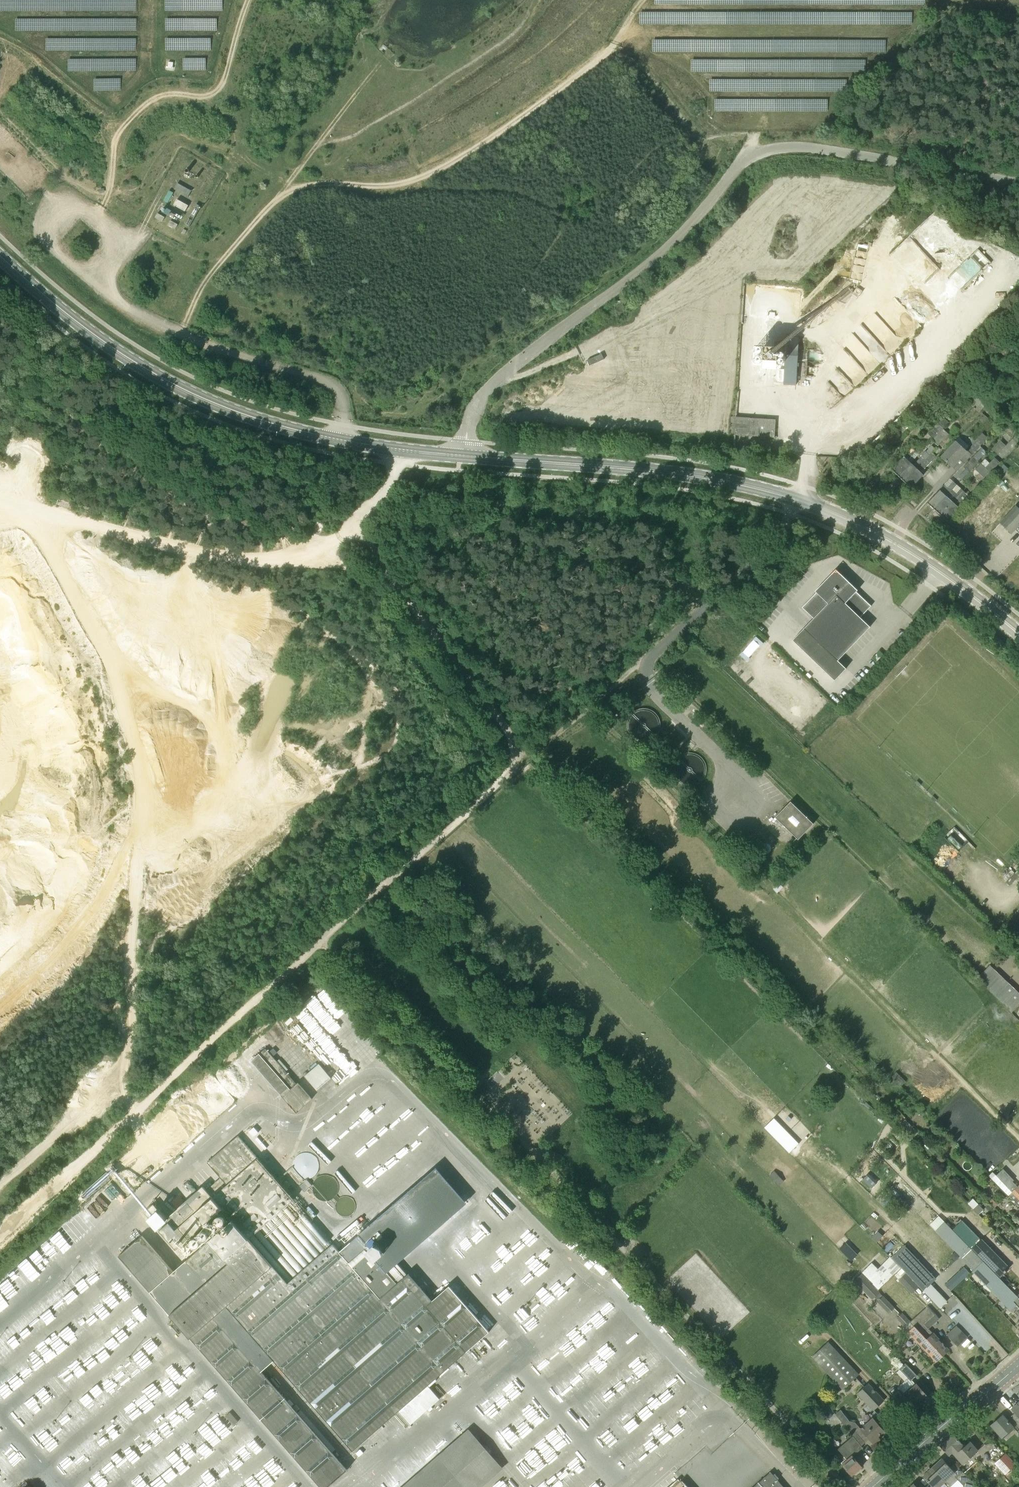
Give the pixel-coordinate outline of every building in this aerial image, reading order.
[(188,197),(192,191),(178,183),(174,189),(188,197)] [(184,213),(187,208),(165,196),(162,201),(184,213)] [(908,203),(897,222),(902,225),(912,208),(911,207),(912,205),(908,203)] [(189,227),(201,206),(196,204),(185,225),(189,227)] [(179,222),(182,216),(160,205),(157,210),(179,222)] [(162,222),(165,217),(158,213),(155,218),(162,222)] [(176,229),(178,224),(171,220),(168,225),(176,229)] [(861,280),(868,251),(857,249),(850,278),(861,280)] [(621,304),(621,301),(616,302),(619,314),(625,312),(623,303),(621,304)] [(784,384),(796,385),(799,338),(788,337),(784,384)] [(592,365),(607,361),(604,353),(589,357),(592,365)] [(736,417),(734,435),(774,437),(776,420),(736,417)] [(939,423),(943,428),(949,422),(945,418),(939,423)] [(943,428),(939,423),(938,422),(927,432),(933,438),(943,428)] [(943,428),(933,438),(932,439),(938,445),(949,434),(943,428)] [(957,472),(982,443),(978,440),(969,450),(967,449),(966,449),(956,441),(942,457),(951,466),(957,472)] [(998,454),(1006,445),(1001,441),(993,450),(998,454)] [(904,481),(932,452),(935,449),(931,445),(913,465),(911,463),(898,476),(904,481)] [(891,469),(898,476),(911,463),(908,460),(916,451),(912,447),(891,469)] [(982,447),(973,456),(979,461),(987,453),(982,447)] [(932,452),(904,481),(911,489),(924,475),(921,472),(936,456),(932,452)] [(969,472),(977,463),(972,458),(963,467),(969,472)] [(985,467),(985,468),(990,472),(999,462),(995,458),(989,463),(985,467)] [(981,463),(985,467),(989,463),(985,459),(981,463)] [(979,473),(985,468),(985,467),(981,463),(975,468),(979,473)] [(984,478),(990,472),(985,468),(979,473),(984,478)] [(935,509),(953,490),(952,490),(957,485),(953,481),(948,487),(945,484),(927,503),(935,509)] [(941,515),(964,491),(961,488),(956,493),(953,490),(935,509),(941,515)] [(964,491),(941,515),(947,521),(965,502),(961,498),(966,493),(964,491)] [(1000,523),(1011,533),(1015,529),(1018,532),(1018,504),(1000,523)] [(814,618),(804,628),(791,641),(833,682),(846,669),(838,661),(870,627),(860,617),(871,606),(858,594),(856,592),(858,590),(838,571),(834,571),(815,591),(817,593),(815,595),(815,594),(802,607),(814,618)] [(758,627),(765,632),(776,618),(770,613),(758,627)] [(798,839),(813,824),(791,802),(775,817),(798,839)] [(966,854),(974,845),(954,827),(946,836),(966,854)] [(1018,1005),(1018,992),(990,964),(976,978),(1012,1013),(1018,1005)] [(296,1085),(265,1049),(252,1061),(297,1112),(312,1099),(298,1083),(296,1085)] [(323,1061),(307,1072),(318,1087),(334,1076),(323,1061)] [(501,1074),(490,1081),(494,1087),(505,1079),(501,1074)] [(758,1117),(790,1151),(799,1143),(767,1108),(758,1117)] [(916,1130),(905,1120),(900,1125),(911,1135),(916,1130)] [(322,1486),(328,1486),(347,1470),(261,1371),(274,1360),(353,1451),(398,1411),(410,1425),(430,1408),(429,1406),(439,1398),(428,1386),(489,1332),(449,1286),(432,1301),(409,1273),(410,1272),(400,1261),(445,1222),(406,1179),(288,1284),(249,1239),(294,1199),(239,1136),(207,1163),(221,1178),(206,1190),(203,1186),(169,1216),(185,1234),(182,1237),(154,1204),(145,1212),(177,1249),(223,1209),(232,1220),(174,1271),(142,1236),(119,1256),(322,1486)] [(311,1178),(324,1172),(313,1151),(294,1160),(302,1176),(309,1173),(311,1178)] [(1003,1168),(996,1176),(1007,1187),(1013,1181),(1014,1180),(1003,1168)] [(868,1172),(863,1180),(872,1185),(877,1177),(868,1172)] [(307,1180),(300,1186),(304,1192),(312,1185),(307,1180)] [(1018,1186),(1012,1192),(1013,1192),(1009,1196),(1018,1206),(1018,1188),(1018,1186)] [(968,1203),(974,1209),(978,1204),(973,1198),(968,1203)] [(982,1205),(980,1204),(979,1205),(978,1204),(974,1209),(979,1214),(984,1209),(981,1206),(982,1205)] [(908,1208),(905,1205),(895,1216),(899,1219),(908,1208)] [(935,1231),(962,1258),(971,1249),(944,1222),(935,1231)] [(989,1242),(993,1237),(991,1236),(993,1233),(990,1230),(984,1238),(989,1242)] [(982,1261),(999,1279),(1010,1267),(981,1238),(971,1249),(982,1261)] [(841,1248),(853,1261),(860,1254),(848,1241),(841,1248)] [(936,1278),(904,1245),(892,1256),(924,1290),(930,1284),(936,1278)] [(971,1249),(962,1258),(961,1258),(961,1259),(973,1270),(982,1261),(971,1249)] [(889,1280),(902,1268),(891,1257),(878,1270),(872,1263),(862,1273),(879,1290),(889,1280)] [(982,1261),(973,1270),(1000,1300),(1010,1290),(999,1279),(982,1261)] [(967,1274),(963,1269),(950,1281),(954,1286),(967,1274)] [(877,1300),(882,1295),(862,1273),(854,1281),(873,1299),(875,1297),(877,1300)] [(947,1301),(930,1284),(924,1290),(923,1290),(940,1308),(947,1301)] [(884,1294),(878,1301),(890,1313),(897,1306),(884,1294)] [(910,1322),(942,1355),(947,1350),(933,1334),(924,1324),(935,1314),(927,1306),(911,1321),(910,1322)] [(910,1322),(911,1321),(903,1313),(897,1318),(936,1361),(942,1355),(910,1322)] [(952,1341),(958,1346),(968,1337),(962,1331),(952,1341)] [(843,1389),(859,1374),(829,1342),(812,1357),(843,1389)] [(911,1381),(917,1375),(905,1363),(903,1365),(899,1368),(911,1381)] [(875,1409),(884,1401),(868,1383),(859,1392),(875,1409)] [(928,1397),(916,1383),(903,1395),(899,1390),(893,1395),(909,1414),(928,1397)] [(844,1425),(850,1421),(841,1410),(836,1414),(844,1425)] [(1002,1415),(991,1425),(1002,1437),(1013,1427),(1002,1415)] [(874,1444),(879,1439),(877,1437),(883,1431),(873,1419),(861,1429),(874,1444)] [(809,1437),(812,1434),(806,1427),(802,1430),(809,1437)] [(438,1456),(466,1486),(483,1486),(504,1468),(469,1429),(438,1456)] [(857,1434),(853,1437),(861,1446),(865,1442),(857,1434)] [(954,1435),(940,1447),(949,1456),(952,1453),(962,1465),(978,1450),(970,1441),(964,1446),(962,1447),(958,1443),(960,1441),(954,1435)] [(856,1453),(862,1448),(861,1446),(853,1437),(847,1442),(856,1453)] [(857,1471),(862,1467),(851,1455),(843,1444),(838,1449),(846,1459),(841,1464),(851,1476),(853,1474),(854,1475),(858,1471),(857,1471)] [(1005,1454),(994,1464),(1004,1475),(1016,1464),(1005,1453),(1005,1454)] [(932,1467),(946,1481),(951,1486),(958,1480),(958,1479),(965,1486),(976,1486),(977,1486),(972,1483),(955,1464),(950,1468),(942,1458),(932,1467)] [(922,1476),(931,1485),(933,1486),(940,1486),(946,1481),(932,1467),(922,1476)] [(771,1472),(754,1486),(784,1486),(777,1480),(779,1478),(775,1474),(773,1475),(771,1472)]
